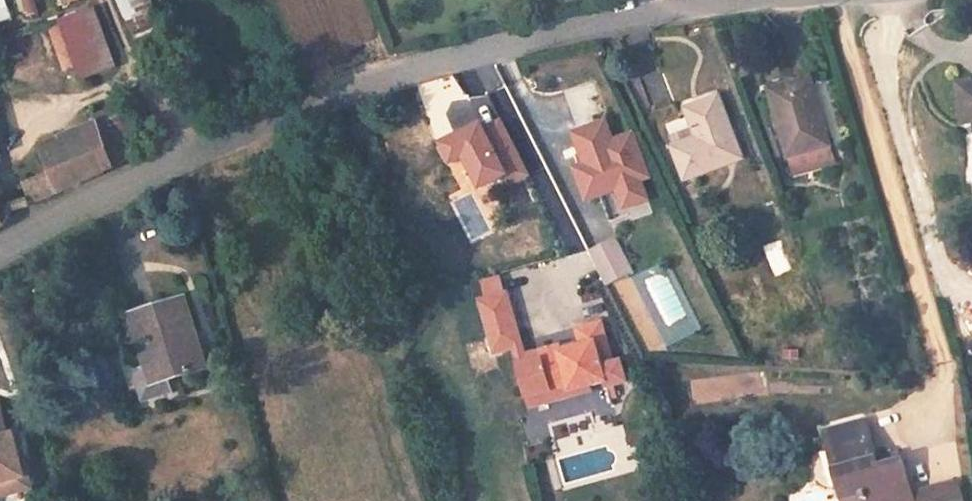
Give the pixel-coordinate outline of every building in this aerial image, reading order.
[(13,20),(8,0),(0,0),(0,23),(13,20)] [(22,17),(41,10),(37,0),(16,0),(22,17)] [(136,37),(161,28),(151,0),(122,0),(136,37)] [(61,19),(75,82),(116,73),(102,10),(61,19)] [(832,136),(812,72),(774,83),(793,148),(832,136)] [(954,84),(960,123),(971,123),(971,82),(954,84)] [(749,153),(725,92),(693,105),(700,124),(704,134),(681,142),(680,143),(692,175),(749,153)] [(654,174),(638,131),(618,138),(611,118),(580,129),(591,161),(579,165),(589,194),(603,189),(613,216),(631,210),(629,204),(622,185),(644,177),(654,174)] [(103,169),(87,119),(38,139),(48,174),(25,183),(33,206),(88,176),(103,169)] [(502,174),(477,122),(436,141),(447,164),(461,158),(475,187),(502,174)] [(704,134),(700,124),(677,132),(681,142),(704,134)] [(840,159),(833,136),(832,136),(793,148),(791,148),(798,171),(840,159)] [(622,185),(629,204),(651,196),(644,177),(622,185)] [(8,219),(0,200),(0,224),(8,219)] [(636,271),(621,239),(594,250),(602,266),(609,283),(636,271)] [(535,331),(520,289),(511,291),(525,334),(535,331)] [(525,334),(511,291),(488,299),(502,342),(525,334)] [(196,368),(181,303),(125,317),(142,382),(196,368)] [(609,351),(619,349),(606,306),(584,313),(588,328),(567,335),(565,332),(544,338),(547,345),(531,351),(541,381),(557,375),(558,378),(594,366),(610,361),(609,351)] [(541,381),(531,351),(529,352),(538,382),(541,381)] [(561,387),(595,376),(594,366),(558,378),(561,387)] [(26,454),(22,454),(20,443),(13,445),(10,431),(4,400),(0,401),(0,487),(6,476),(29,473),(26,454)] [(903,448),(878,456),(860,414),(820,429),(842,489),(864,483),(871,500),(896,500),(922,493),(903,448)] [(13,445),(20,443),(22,454),(26,454),(21,430),(10,431),(13,445)] [(961,463),(923,478),(927,491),(932,500),(957,500),(971,495),(971,494),(961,463)] [(32,485),(29,473),(6,476),(0,487),(0,492),(32,485)]
